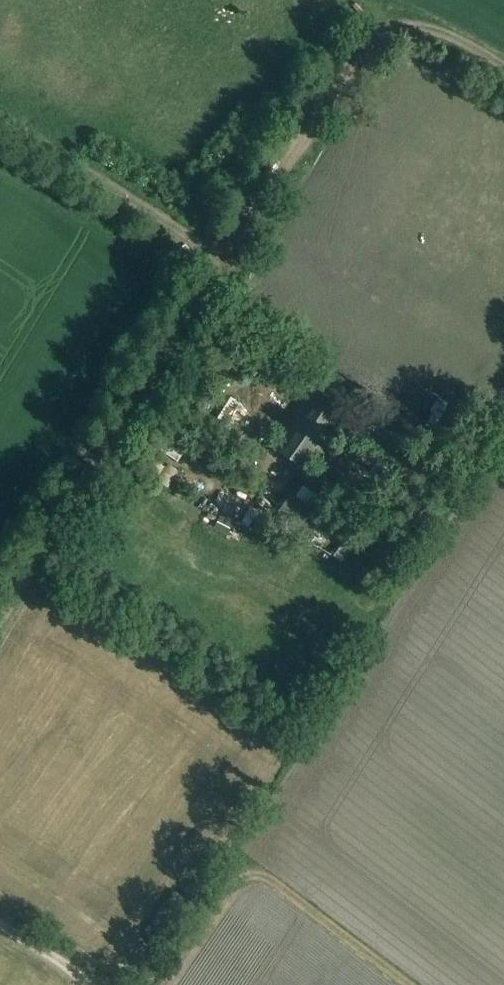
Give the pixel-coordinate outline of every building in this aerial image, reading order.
[(335,420),(348,402),(322,384),(309,404),(304,400),(274,445),(312,471),(343,425),(335,420)] [(356,496),(367,482),(351,470),(354,466),(338,454),(325,472),(356,496)] [(307,540),(323,515),(293,494),(276,519),(307,540)] [(240,498),(234,514),(253,521),(259,505),(240,498)] [(222,517),(216,528),(224,532),(230,521),(222,517)]
